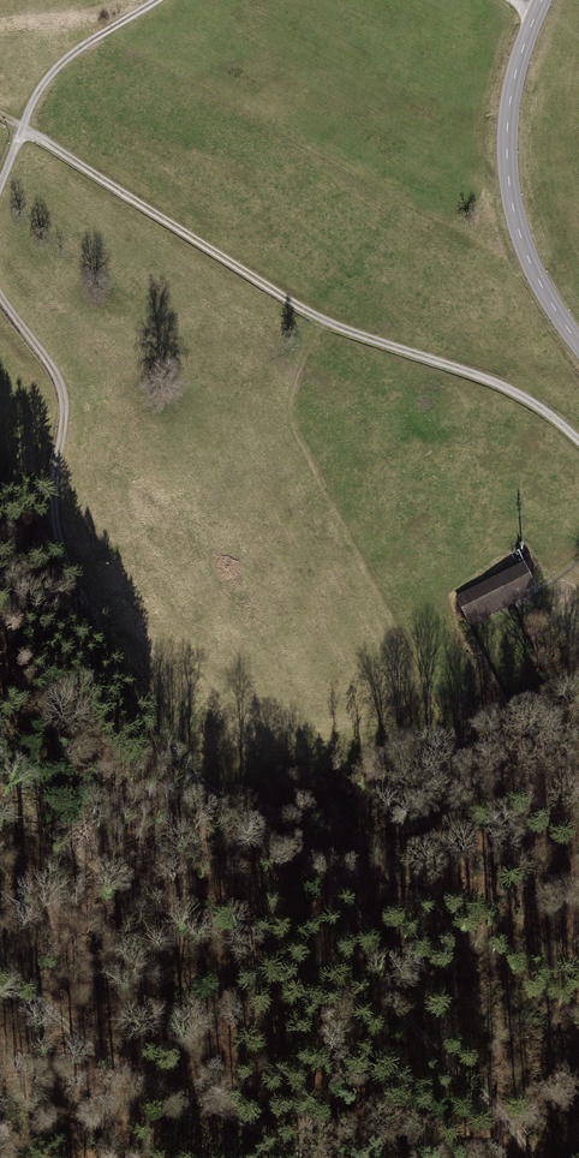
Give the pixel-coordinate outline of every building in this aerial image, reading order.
[(524,565),(457,599),(469,624),(521,598),(519,592),(535,585),(524,565)]
